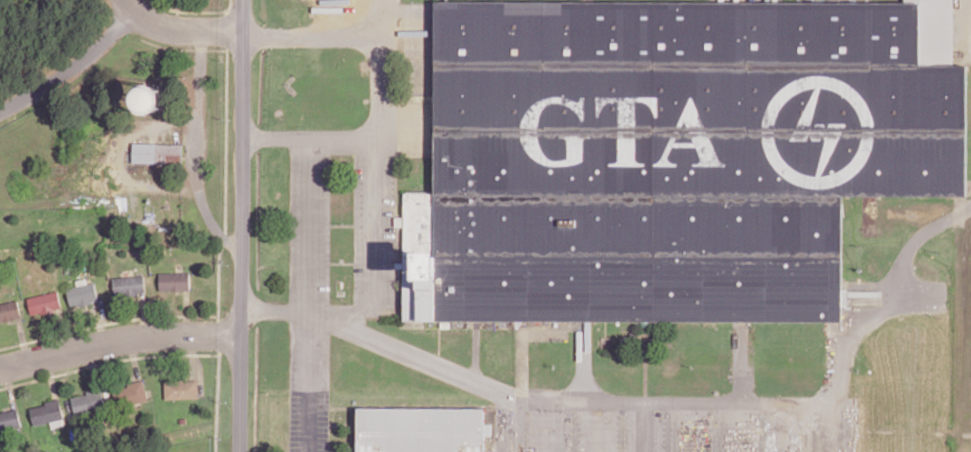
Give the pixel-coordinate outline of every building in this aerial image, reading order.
[(398,197),(435,198),(435,2),(923,3),(922,65),(969,65),(969,195),(841,195),(841,323),(397,322),(398,197)] [(134,91),(141,115),(167,108),(160,83),(134,91)] [(183,144),(133,142),(133,162),(183,163),(183,144)] [(190,290),(189,272),(159,273),(160,291),(190,290)] [(113,277),(114,295),(145,294),(144,276),(113,277)] [(70,307),(98,301),(93,279),(76,282),(76,286),(67,288),(70,307)] [(30,314),(61,308),(58,291),(27,297),(30,314)] [(21,318),(18,300),(0,304),(0,322),(21,318)] [(117,407),(148,401),(144,380),(112,387),(117,407)] [(198,398),(198,380),(165,380),(165,399),(198,398)] [(101,389),(71,396),(75,414),(105,408),(101,389)] [(63,418),(59,400),(30,406),(34,425),(63,418)] [(483,409),(482,451),(358,451),(358,408),(483,409)] [(21,427),(18,409),(0,412),(0,431),(21,427)]
